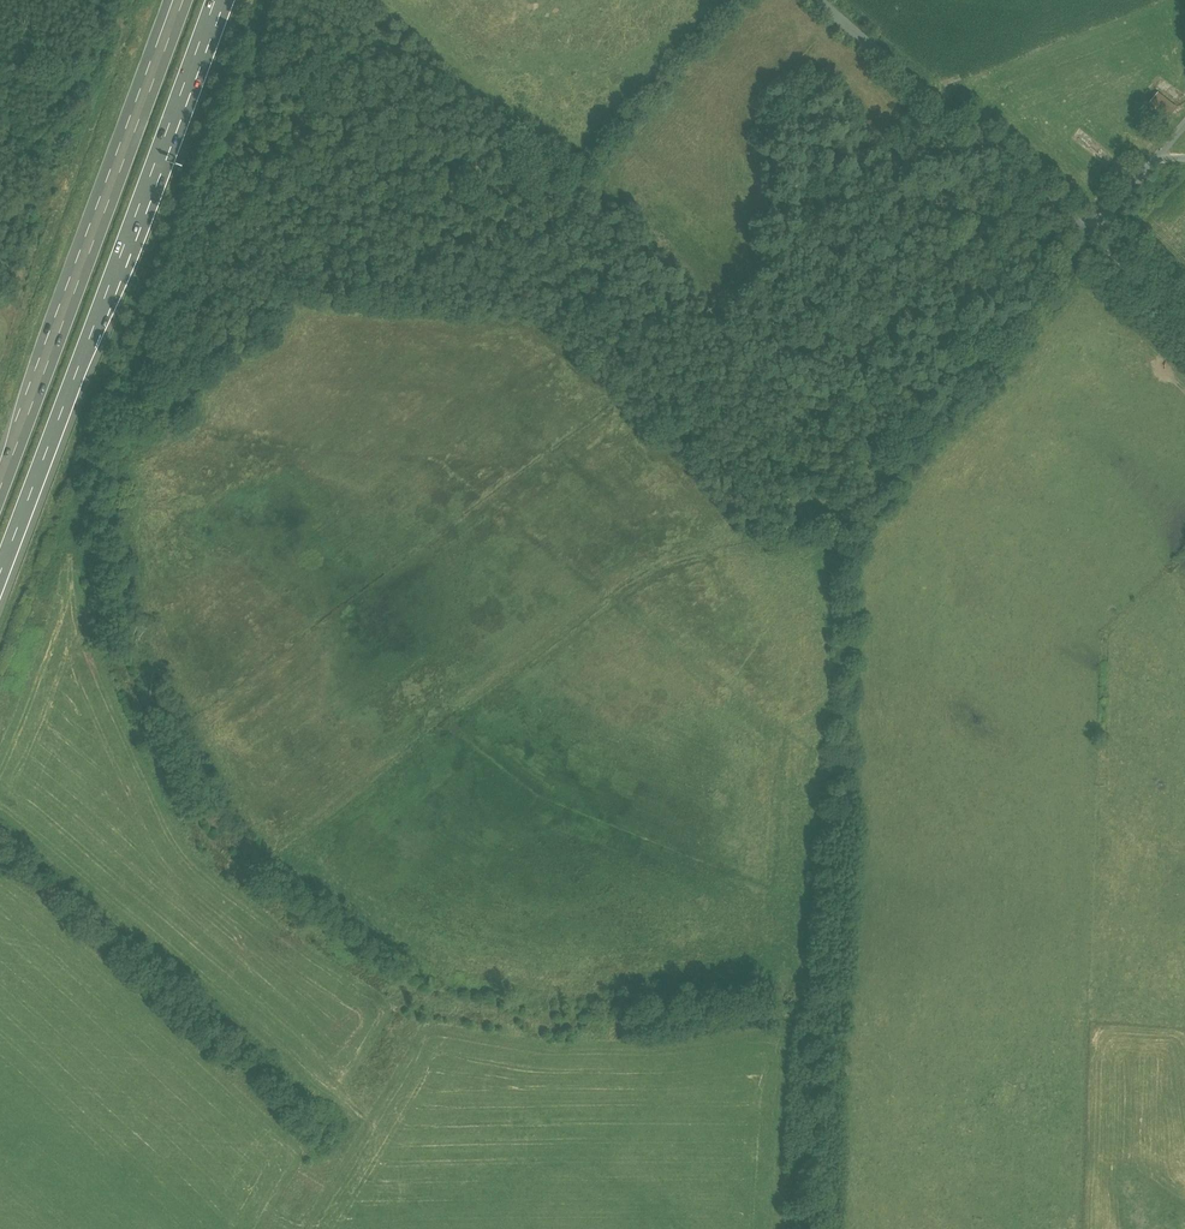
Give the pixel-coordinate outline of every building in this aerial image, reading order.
[(1142,113),(1161,128),(1178,107),(1159,92),(1142,113)]
